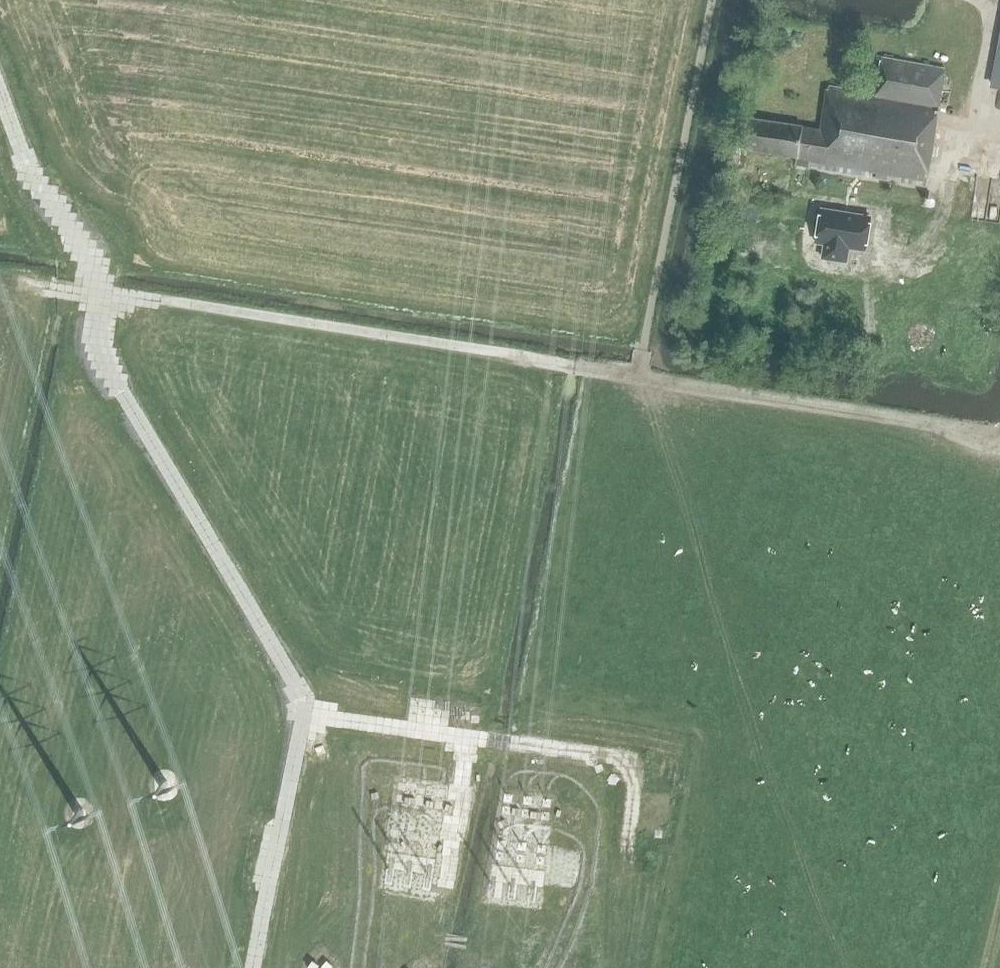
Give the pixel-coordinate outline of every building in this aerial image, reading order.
[(819,131),(776,123),(747,118),(746,123),(740,149),(795,158),(794,165),(924,187),(935,123),(944,72),(880,57),(874,94),(828,85),(827,91),(824,90),(820,123),(819,131)] [(985,215),(999,216),(999,196),(987,195),(985,215)] [(847,248),(853,215),(803,207),(798,240),(807,242),(805,256),(828,260),(830,245),(847,248)]
